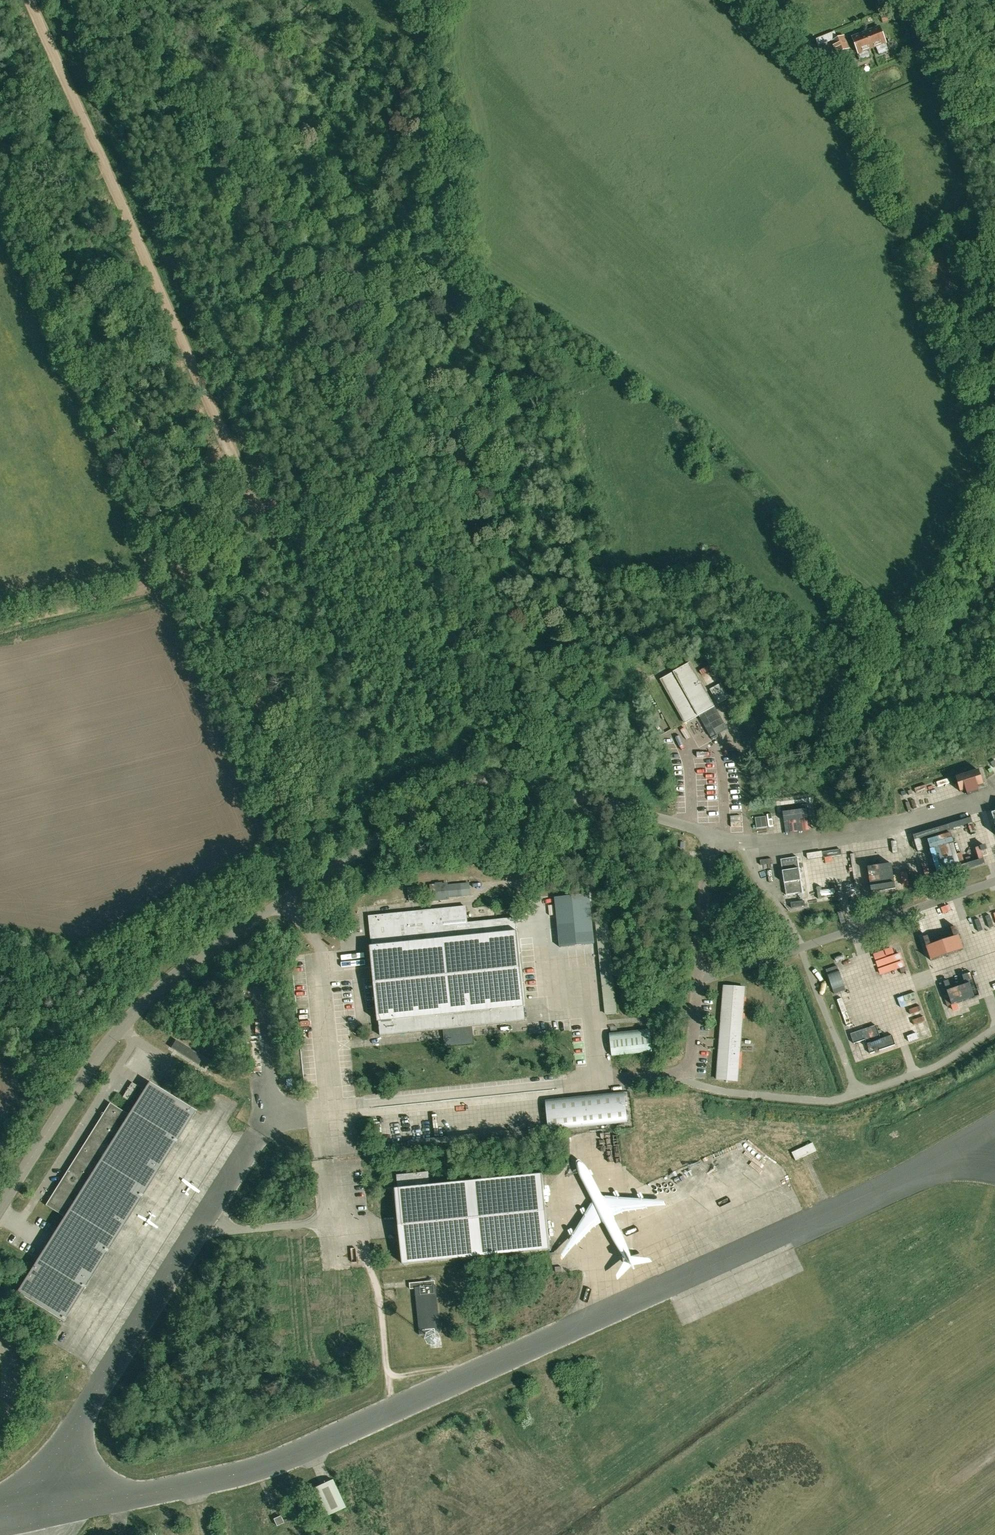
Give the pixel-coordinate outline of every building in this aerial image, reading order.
[(867,32),(872,47),(876,46),(879,54),(889,50),(886,43),(886,42),(880,27),(867,32)] [(868,49),(872,47),(867,32),(853,37),(859,53),(859,52),(862,60),(871,57),(868,49)] [(848,36),(835,41),(843,62),(853,59),(850,51),(853,49),(848,36)] [(484,312),(441,302),(440,306),(483,316),(484,312)] [(468,383),(425,372),(424,376),(467,386),(468,383)] [(163,384),(122,396),(122,398),(164,387),(163,384)] [(178,442),(137,454),(137,456),(179,445),(178,442)] [(511,521),(469,555),(471,558),(513,523),(511,521)] [(240,563),(208,578),(210,581),(241,566),(240,563)] [(545,587),(503,622),(505,624),(547,589),(545,587)] [(266,616),(234,632),(236,635),(267,620),(266,616)] [(690,663),(661,680),(685,723),(695,717),(696,717),(699,715),(711,737),(716,734),(716,735),(727,729),(714,706),(690,663)] [(716,686),(710,689),(718,704),(729,698),(725,690),(720,693),(716,686)] [(953,778),(957,793),(961,792),(962,798),(974,794),(972,788),(982,785),(977,771),(953,778)] [(947,779),(935,783),(937,787),(948,783),(947,779)] [(916,795),(910,796),(913,809),(919,808),(916,795)] [(801,831),(805,830),(802,820),(808,819),(806,808),(783,811),(785,823),(789,822),(790,833),(796,832),(794,821),(799,820),(801,831)] [(973,817),(910,836),(912,842),(915,855),(920,853),(916,841),(969,825),(972,834),(977,833),(973,817)] [(949,834),(921,842),(929,871),(948,865),(957,862),(954,850),(949,834)] [(923,863),(919,865),(923,879),(986,860),(984,854),(980,842),(976,843),(979,855),(967,859),(962,860),(957,862),(952,863),(948,865),(929,871),(926,872),(923,863)] [(959,848),(954,850),(957,862),(962,860),(961,856),(959,848)] [(840,850),(822,853),(823,859),(841,856),(840,850)] [(798,857),(780,860),(786,895),(803,892),(798,857)] [(869,894),(892,889),(888,865),(866,868),(869,894)] [(436,885),(431,886),(432,901),(449,899),(448,897),(470,895),(469,884),(447,886),(447,884),(442,885),(442,883),(436,884),(436,885)] [(408,888),(409,902),(422,900),(421,887),(408,888)] [(589,894),(555,897),(560,947),(594,944),(589,894)] [(523,975),(518,932),(516,932),(516,930),(514,919),(490,920),(468,923),(466,907),(369,916),(373,946),(370,947),(378,1019),(378,1022),(379,1022),(380,1035),(525,1020),(524,1006),(525,1006),(525,1001),(525,999),(523,975)] [(989,912),(984,914),(987,925),(993,923),(989,912)] [(608,922),(596,923),(606,1016),(618,1015),(608,922)] [(927,936),(922,938),(930,963),(964,951),(956,927),(947,930),(951,939),(930,946),(927,936)] [(892,948),(872,955),(874,960),(894,953),(892,948)] [(894,956),(875,962),(877,968),(893,963),(894,966),(898,965),(894,956)] [(833,958),(824,962),(826,967),(835,964),(833,958)] [(947,979),(938,982),(947,1007),(979,996),(970,972),(959,976),(962,985),(951,989),(947,979)] [(545,973),(523,975),(525,999),(547,997),(545,973)] [(838,976),(832,977),(836,988),(841,986),(838,976)] [(720,1040),(719,1044),(717,1079),(738,1081),(745,988),(724,986),(720,1040)] [(842,999),(836,1001),(841,1017),(848,1014),(842,999)] [(921,1011),(913,1013),(921,1033),(928,1031),(921,1011)] [(910,1014),(902,1016),(911,1038),(918,1035),(910,1014)] [(848,1015),(841,1017),(846,1033),(853,1030),(848,1015)] [(876,1026),(851,1034),(854,1044),(866,1040),(871,1053),(897,1043),(893,1031),(878,1036),(876,1026)] [(612,1056),(652,1052),(650,1030),(609,1034),(611,1047),(612,1056)] [(176,1040),(171,1048),(198,1065),(203,1057),(176,1040)] [(21,1287),(17,1293),(63,1322),(196,1111),(194,1110),(191,1108),(149,1082),(129,1115),(110,1103),(103,1113),(101,1116),(91,1133),(89,1135),(88,1138),(85,1141),(85,1142),(83,1145),(79,1151),(77,1155),(68,1169),(66,1173),(56,1188),(54,1192),(45,1205),(65,1217),(29,1273),(27,1276),(22,1284),(21,1287)] [(123,1097),(128,1101),(137,1086),(132,1083),(123,1097)] [(548,1130),(628,1123),(625,1093),(546,1100),(547,1119),(548,1130)] [(792,1152),(796,1160),(817,1150),(813,1142),(792,1152)] [(399,1189),(396,1189),(404,1264),(549,1249),(542,1175),(430,1186),(428,1172),(397,1175),(399,1189)] [(410,1283),(410,1289),(415,1289),(419,1335),(441,1333),(436,1285),(435,1285),(435,1281),(410,1283)] [(332,1479),(313,1488),(325,1517),(345,1508),(332,1479)] [(283,1523),(280,1516),(274,1519),(277,1526),(283,1523)]
